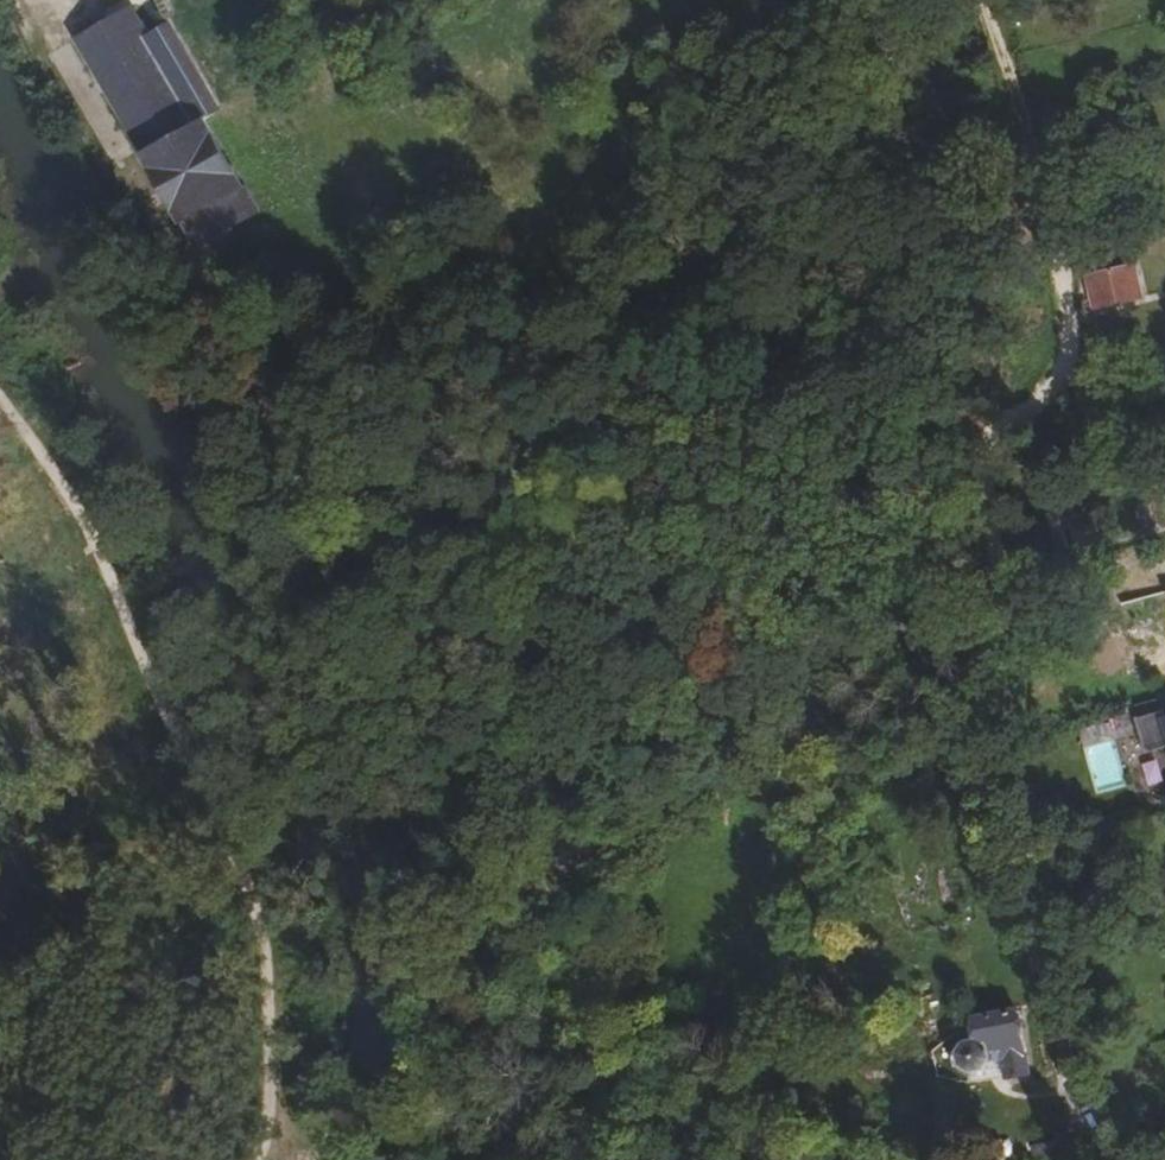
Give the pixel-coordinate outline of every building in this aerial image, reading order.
[(124,129),(200,85),(166,28),(147,40),(139,28),(145,24),(137,12),(132,14),(125,4),(71,38),(124,129)] [(200,85),(124,129),(192,250),(268,206),(200,85)] [(1147,326),(1133,263),(1081,274),(1095,337),(1147,326)] [(1163,709),(1136,717),(1147,753),(1164,748),(1164,716),(1163,709)] [(1026,1074),(1015,1012),(975,1019),(978,1038),(967,1040),(960,1053),(962,1062),(973,1069),(984,1067),(989,1058),(1005,1058),(1008,1075),(1026,1074)]
